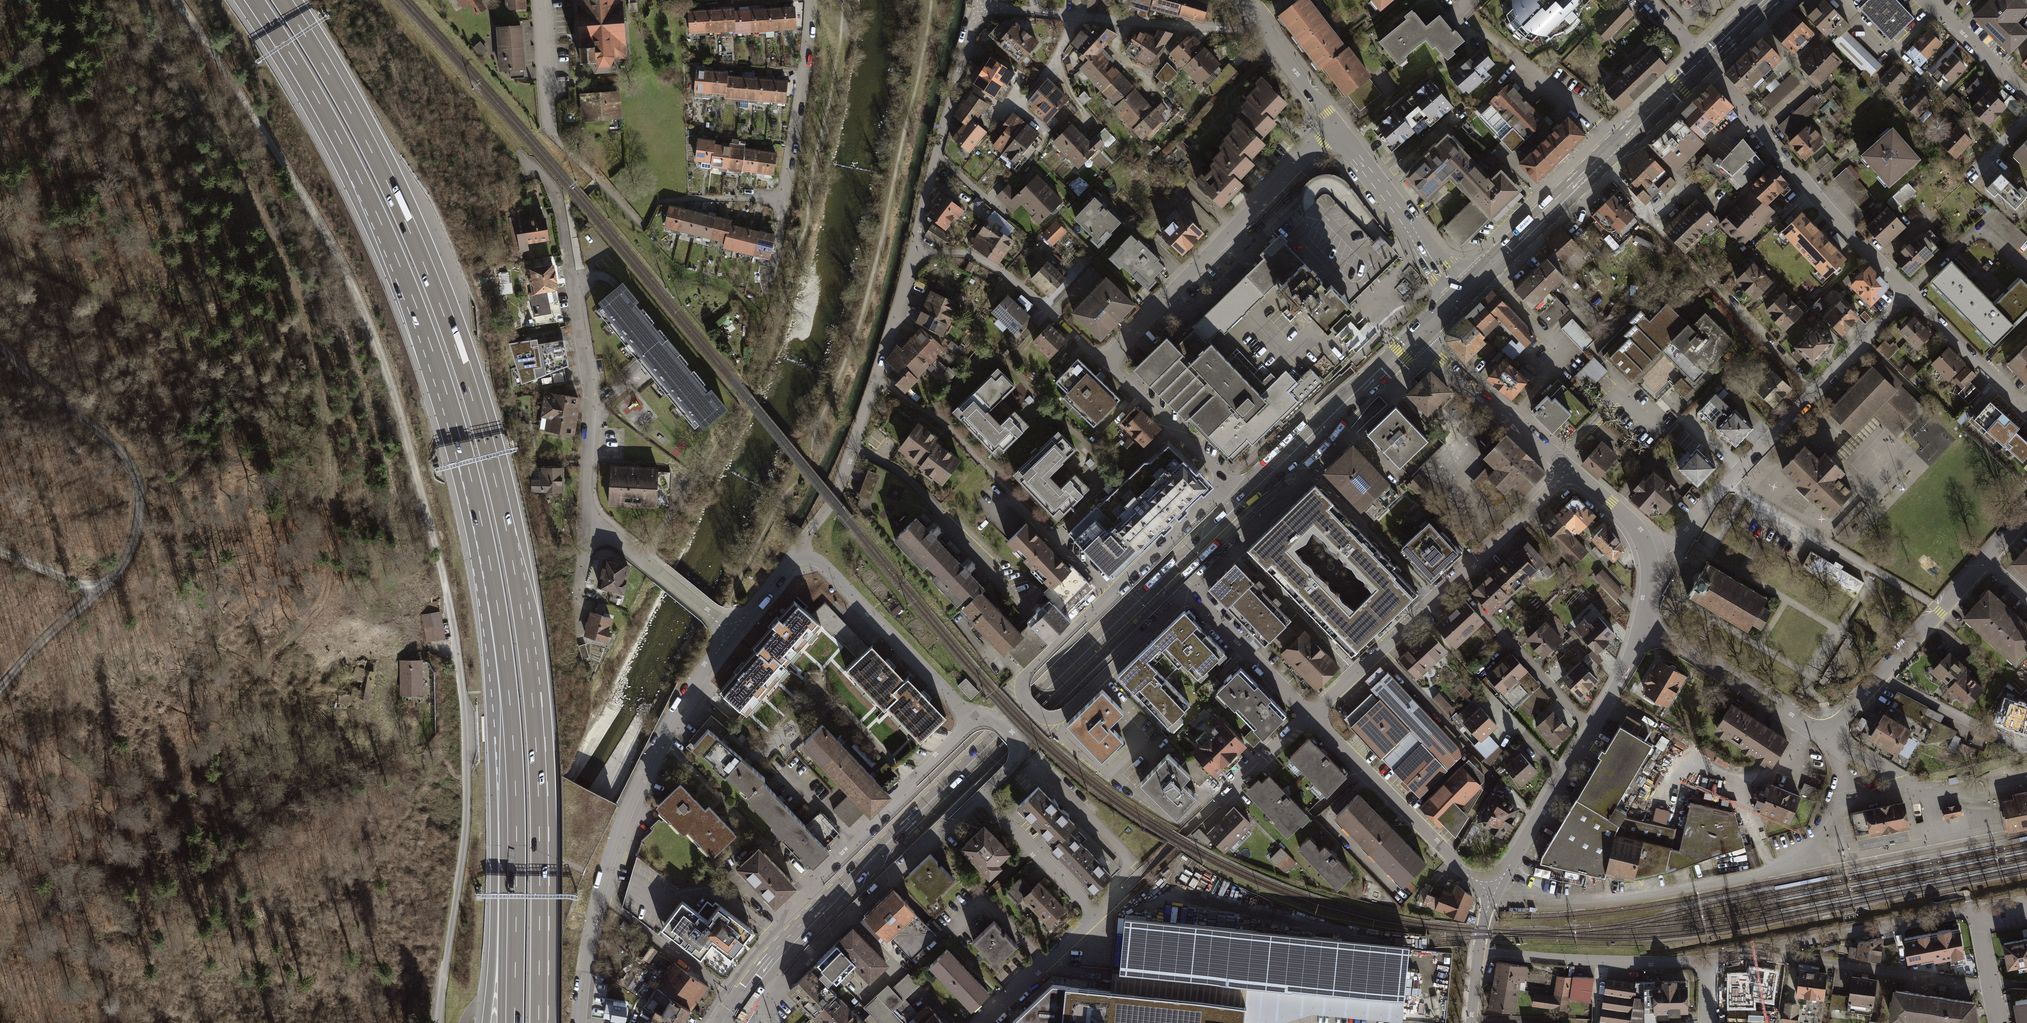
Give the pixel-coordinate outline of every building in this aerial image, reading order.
[(478,0),(457,0),(463,8),(469,4),(476,14),(484,9),(478,0)] [(507,10),(525,8),(524,0),(506,0),(507,10)] [(625,0),(577,0),(581,58),(588,58),(594,72),(618,71),(621,55),(628,55),(625,0)] [(1095,0),(1087,0),(1087,13),(1094,13),(1095,0)] [(1130,5),(1148,10),(1150,0),(1131,0),(1130,5)] [(1151,8),(1179,16),(1183,0),(1154,0),(1151,8)] [(1179,16),(1202,22),(1208,1),(1205,0),(1183,0),(1179,16)] [(1323,23),(1306,0),(1298,0),(1279,14),(1299,41),(1323,23)] [(1380,8),(1390,0),(1373,0),(1380,8)] [(1506,15),(1507,18),(1509,21),(1511,24),(1512,22),(1525,35),(1523,37),(1532,41),(1538,35),(1541,35),(1545,36),(1548,36),(1550,39),(1554,35),(1557,34),(1561,33),(1564,32),(1563,30),(1570,23),(1576,17),(1577,18),(1579,16),(1580,14),(1581,12),(1581,9),(1585,5),(1582,2),(1582,0),(1558,0),(1555,3),(1557,5),(1542,20),(1536,15),(1539,12),(1536,8),(1533,11),(1528,6),(1534,0),(1536,3),(1539,0),(1512,0),(1512,3),(1512,5),(1513,9),(1506,15)] [(1824,0),(1806,0),(1798,7),(1833,42),(1845,30),(1850,26),(1824,0)] [(1860,8),(1891,41),(1914,19),(1896,0),(1869,0),(1860,8)] [(2020,0),(1993,0),(1974,20),(2009,54),(2026,36),(2015,24),(2026,12),(2026,7),(2020,0)] [(795,4),(780,5),(782,31),(797,30),(795,4)] [(1632,12),(1623,4),(1597,31),(1606,39),(1632,12)] [(780,5),(764,6),(766,32),(782,31),(780,5)] [(764,6),(749,7),(751,33),(766,32),(764,6)] [(749,7),(734,8),(734,11),(736,34),(751,33),(749,7)] [(734,11),(719,12),(720,38),(736,37),(736,34),(734,11)] [(719,12),(703,13),(705,39),(720,38),(719,12)] [(1812,32),(1792,12),(1771,32),(1792,53),(1799,46),(1801,48),(1808,41),(1805,39),(1812,32)] [(703,13),(688,14),(690,40),(705,39),(703,13)] [(1426,26),(1415,13),(1379,42),(1397,63),(1398,62),(1420,44),(1426,40),(1425,40),(1432,34),(1426,27),(1426,26)] [(1441,52),(1445,57),(1464,41),(1455,30),(1453,31),(1440,15),(1426,26),(1426,27),(1432,34),(1425,40),(1426,40),(1433,49),(1435,47),(1440,53),(1441,52)] [(1037,43),(1015,24),(1014,25),(1009,21),(1005,21),(1000,27),(999,25),(990,36),(1020,62),(1037,43)] [(1324,65),(1344,50),(1323,23),(1299,41),(1320,68),(1324,65)] [(1101,26),(1085,25),(1081,30),(1104,46),(1116,34),(1101,26)] [(499,28),(500,49),(522,48),(520,26),(499,28)] [(1104,46),(1081,30),(1070,44),(1083,53),(1079,57),(1086,63),(1101,49),(1104,46)] [(1155,39),(1140,57),(1148,63),(1172,34),(1158,30),(1155,39)] [(1881,66),(1845,30),(1833,42),(1862,72),(1868,78),(1881,66)] [(1155,39),(1139,31),(1126,47),(1128,48),(1127,50),(1135,57),(1137,55),(1140,57),(1155,39)] [(1942,44),(1929,31),(1907,53),(1920,66),(1942,44)] [(1191,40),(1188,38),(1171,54),(1184,67),(1193,58),(1190,56),(1201,45),(1194,37),(1191,40)] [(1762,39),(1744,56),(1763,75),(1780,58),(1762,39)] [(473,47),(481,56),(487,51),(479,42),(473,47)] [(1841,61),(1824,44),(1802,67),(1818,83),(1841,61)] [(1193,58),(1184,67),(1199,84),(1218,66),(1218,63),(1201,45),(1190,56),(1193,58)] [(500,49),(501,70),(510,70),(511,78),(523,77),(523,69),(524,69),(522,48),(500,49)] [(1081,68),(1102,90),(1118,74),(1109,64),(1113,61),(1101,49),(1086,63),(1081,68)] [(1344,50),(1324,65),(1346,95),(1369,78),(1347,49),(1344,50)] [(1494,64),(1482,49),(1450,76),(1458,85),(1460,83),(1469,93),(1483,80),(1482,79),(1488,73),(1486,71),(1494,64)] [(1668,67),(1651,49),(1631,67),(1630,66),(1624,72),(1625,73),(1606,91),(1623,109),(1668,67)] [(1009,64),(993,52),(990,57),(991,58),(974,84),(1002,102),(1012,86),(1007,83),(1015,73),(1006,68),(1009,64)] [(1966,67),(1953,55),(1932,76),(1938,82),(1945,76),(1951,82),(1966,67)] [(1744,56),(1726,74),(1744,93),(1752,85),(1755,88),(1764,80),(1762,79),(1765,77),(1763,75),(1744,56)] [(1158,79),(1166,85),(1178,73),(1170,65),(1158,79)] [(1229,65),(1205,89),(1212,96),(1236,72),(1229,65)] [(1907,79),(1894,66),(1880,81),(1893,93),(1907,79)] [(1027,75),(1034,80),(1039,72),(1033,67),(1027,75)] [(712,69),(696,68),(694,94),(709,96),(712,69)] [(727,71),(712,69),(709,96),(725,97),(727,77),(727,71)] [(1857,77),(1866,85),(1871,81),(1868,78),(1862,72),(1857,77)] [(1102,90),(1115,104),(1132,88),(1118,74),(1102,90)] [(1792,74),(1761,101),(1769,111),(1801,83),(1792,74)] [(742,78),(727,77),(725,97),(724,103),(740,104),(742,78)] [(757,79),(742,78),(740,104),(755,105),(757,79)] [(1369,78),(1346,95),(1359,111),(1381,94),(1369,78)] [(773,81),(757,79),(755,105),(770,107),(773,81)] [(2006,106),(1978,79),(1967,90),(1978,102),(1971,109),(1988,125),(2006,106)] [(1248,98),(1252,102),(1237,118),(1242,122),(1260,139),(1275,123),(1270,118),(1286,103),(1271,89),(1271,87),(1264,80),(1248,98)] [(1453,107),(1430,80),(1411,96),(1409,95),(1397,106),(1398,108),(1376,127),(1395,148),(1415,132),(1411,128),(1426,115),(1434,123),(1453,107)] [(788,82),(773,81),(770,107),(786,108),(788,82)] [(1067,100),(1047,81),(1030,100),(1037,107),(1033,111),(1046,123),(1067,100)] [(1532,107),(1509,84),(1504,88),(1493,98),(1489,103),(1491,105),(1525,140),(1531,146),(1536,141),(1540,145),(1542,143),(1551,133),(1548,130),(1551,127),(1544,119),(1532,107)] [(1711,84),(1694,102),(1715,124),(1733,106),(1711,84)] [(1824,94),(1831,101),(1841,91),(1834,84),(1824,94)] [(1931,91),(1924,84),(1904,104),(1917,117),(1932,102),(1926,96),(1931,91)] [(1153,111),(1134,91),(1115,107),(1134,128),(1153,111)] [(618,93),(583,96),(584,117),(619,115),(618,93)] [(976,119),(987,104),(972,94),(966,103),(963,100),(954,116),(965,124),(953,139),(969,152),(986,132),(980,127),(982,124),(976,119)] [(1545,94),(1532,107),(1544,119),(1557,107),(1545,94)] [(1822,105),(1813,95),(1778,126),(1786,136),(1822,105)] [(1963,105),(1953,95),(1947,101),(1957,111),(1963,105)] [(2011,96),(2005,102),(2018,115),(2024,108),(2011,96)] [(1694,102),(1678,117),(1691,130),(1699,139),(1715,124),(1694,102)] [(1161,104),(1153,111),(1134,128),(1143,138),(1147,134),(1148,136),(1159,125),(1158,124),(1162,120),(1158,116),(1165,109),(1161,104)] [(1525,140),(1491,105),(1478,117),(1513,152),(1525,140)] [(1026,125),(1012,114),(1002,126),(1006,130),(993,146),(1002,153),(1026,125)] [(1551,133),(1542,143),(1559,161),(1585,136),(1568,117),(1553,131),(1551,133)] [(1678,117),(1649,144),(1662,157),(1675,170),(1703,143),(1699,139),(1691,130),(1678,117)] [(1253,164),(1248,159),(1264,143),(1260,139),(1242,122),(1225,139),(1230,143),(1215,158),(1220,163),(1237,180),(1253,164)] [(1038,135),(1026,125),(1002,153),(998,158),(1010,167),(1014,162),(1015,162),(1038,135)] [(1085,140),(1071,125),(1059,137),(1056,133),(1051,138),(1068,156),(1085,140)] [(1972,141),(1957,126),(1941,143),(1956,158),(1972,141)] [(1822,144),(1807,127),(1790,142),(1805,159),(1822,144)] [(1920,159),(1893,129),(1863,155),(1889,186),(1920,159)] [(1448,136),(1405,177),(1426,199),(1451,175),(1459,183),(1477,166),(1448,136)] [(714,141),(699,139),(696,161),(710,163),(713,147),(714,141)] [(1089,144),(1085,140),(1068,156),(1079,167),(1101,146),(1094,139),(1089,144)] [(1756,153),(1743,139),(1722,160),(1735,172),(1756,153)] [(1836,154),(1841,161),(1858,146),(1853,139),(1836,154)] [(2014,153),(2026,165),(2026,140),(2014,153)] [(1540,145),(1520,164),(1537,182),(1559,161),(1542,143),(1540,145)] [(729,149),(713,147),(710,163),(710,168),(726,170),(729,149)] [(1631,160),(1660,189),(1664,193),(1675,182),(1644,148),(1631,160)] [(744,151),(729,149),(726,170),(742,172),(744,151)] [(1698,164),(1722,184),(1732,176),(1735,172),(1722,160),(1710,149),(1698,164)] [(760,153),(744,151),(742,172),(758,174),(760,153)] [(776,155),(760,153),(758,174),(774,176),(776,155)] [(1765,164),(1756,153),(1735,172),(1732,176),(1741,186),(1765,164)] [(1816,163),(1826,174),(1837,164),(1827,153),(1816,163)] [(1645,203),(1660,189),(1631,160),(1621,170),(1633,182),(1629,186),(1645,203)] [(1220,163),(1198,185),(1206,193),(1208,193),(1221,206),(1241,184),(1237,180),(1220,163)] [(1459,183),(1474,199),(1490,216),(1517,190),(1501,173),(1491,182),(1477,166),(1459,183)] [(1772,166),(1749,188),(1753,191),(1766,204),(1787,184),(1772,166)] [(1864,211),(1876,200),(1847,168),(1834,179),(1864,211)] [(2001,173),(1986,189),(1995,197),(1998,193),(2015,209),(2026,197),(2026,191),(2021,186),(2018,189),(2001,173)] [(1069,185),(1079,195),(1090,185),(1080,175),(1069,185)] [(1048,188),(1037,177),(1018,195),(1008,185),(996,197),(1012,213),(1023,202),(1028,207),(1048,188)] [(1893,196),(1901,204),(1915,191),(1907,183),(1893,196)] [(1061,201),(1048,188),(1028,207),(1040,220),(1061,201)] [(1611,223),(1619,231),(1634,217),(1626,209),(1633,202),(1620,189),(1591,216),(1604,230),(1611,223)] [(1766,204),(1753,191),(1740,204),(1762,225),(1774,211),(1766,204)] [(954,215),(957,218),(963,210),(940,192),(935,199),(954,215)] [(1258,255),(1264,260),(1243,281),(1189,334),(1174,348),(1165,339),(1132,371),(1185,423),(1188,419),(1232,464),(1236,460),(1294,404),(1295,403),(1350,350),(1326,327),(1348,305),(1345,301),(1342,298),(1369,272),(1385,256),(1372,243),(1324,192),(1308,208),(1279,235),(1258,255)] [(1119,221),(1095,197),(1074,218),(1093,236),(1090,239),(1098,246),(1111,233),(1109,232),(1119,221)] [(945,228),(954,215),(935,199),(931,207),(934,209),(929,216),(945,228)] [(1474,199),(1445,227),(1461,244),(1490,216),(1474,199)] [(1717,221),(1698,200),(1685,213),(1704,233),(1717,221)] [(1762,225),(1740,204),(1720,224),(1742,246),(1762,225)] [(685,210),(669,206),(664,227),(680,231),(685,210)] [(2017,250),(2026,239),(2026,236),(2026,235),(2016,226),(1993,206),(1981,217),(2017,250)] [(1867,227),(1884,245),(1905,227),(1887,208),(1867,227)] [(701,214),(685,210),(680,231),(695,235),(701,214)] [(980,232),(1005,252),(1013,241),(1007,237),(1015,228),(994,211),(980,232)] [(1182,213),(1162,233),(1182,252),(1201,232),(1182,213)] [(1704,233),(1685,213),(1674,222),(1695,242),(1704,233)] [(1801,213),(1783,231),(1826,276),(1845,258),(1801,213)] [(716,218),(701,214),(695,235),(711,239),(716,218)] [(522,215),(516,216),(521,251),(528,250),(527,243),(548,239),(544,219),(524,222),(522,215)] [(732,222),(716,218),(711,239),(726,242),(730,227),(732,222)] [(1043,235),(1052,244),(1065,231),(1055,222),(1043,235)] [(1695,242),(1674,222),(1665,231),(1685,252),(1695,242)] [(949,236),(932,225),(926,235),(943,246),(949,236)] [(746,231),(730,227),(726,242),(725,248),(741,252),(746,231)] [(1560,227),(1546,240),(1574,270),(1584,260),(1581,257),(1585,254),(1560,227)] [(1916,238),(1895,258),(1910,275),(1938,249),(1934,244),(1939,240),(1930,230),(1919,240),(1916,238)] [(761,235),(746,231),(741,252),(756,256),(761,235)] [(1005,252),(980,232),(979,234),(977,233),(973,238),(969,244),(997,263),(1005,252)] [(1130,234),(1108,257),(1119,268),(1123,264),(1147,288),(1155,280),(1152,277),(1163,266),(1156,260),(1158,258),(1138,239),(1136,240),(1130,234)] [(777,238),(761,235),(756,256),(772,259),(777,238)] [(1345,301),(1348,305),(1398,257),(1378,237),(1372,243),(1385,256),(1369,272),(1342,298),(1345,301)] [(1547,258),(1515,290),(1531,307),(1551,326),(1569,309),(1549,289),(1564,275),(1547,258)] [(1931,281),(1963,313),(1983,293),(1951,261),(1931,281)] [(1064,278),(1047,262),(1031,279),(1049,295),(1064,278)] [(1737,280),(1755,298),(1771,282),(1754,264),(1737,280)] [(552,266),(528,270),(533,293),(555,288),(556,288),(552,266)] [(1869,267),(1852,286),(1871,304),(1886,289),(1886,283),(1869,267)] [(508,272),(499,273),(500,284),(509,283),(508,272)] [(1839,284),(1844,288),(1852,280),(1848,275),(1839,284)] [(2013,324),(2026,310),(2026,285),(2021,278),(1994,304),(2013,324)] [(1106,279),(1073,312),(1099,338),(1132,304),(1106,279)] [(509,283),(500,284),(501,295),(513,293),(512,283),(509,283)] [(682,413),(695,428),(700,423),(703,427),(726,408),(711,390),(709,392),(703,385),(706,383),(694,369),(692,371),(686,365),(688,363),(678,350),(673,353),(666,345),(670,342),(659,328),(657,330),(652,324),(654,322),(642,308),(640,310),(635,303),(637,301),(622,283),(600,302),(603,306),(597,310),(609,325),(606,327),(612,334),(614,331),(626,346),(623,348),(629,354),(631,352),(643,366),(641,368),(646,374),(648,372),(660,386),(657,389),(663,395),(665,393),(677,407),(675,409),(680,415),(682,413)] [(555,288),(533,293),(531,293),(535,315),(542,314),(550,312),(548,303),(556,301),(557,301),(555,288)] [(928,290),(923,300),(952,314),(957,303),(928,290)] [(1492,291),(1466,317),(1484,336),(1501,319),(1521,341),(1526,345),(1536,336),(1492,291)] [(1963,313),(1994,345),(2015,325),(2013,324),(1994,304),(1983,293),(1963,313)] [(1767,311),(1785,329),(1801,312),(1784,294),(1767,311)] [(1028,318),(1029,316),(1007,295),(992,312),(1014,333),(1020,326),(1024,330),(1021,333),(1026,338),(1037,326),(1028,318)] [(1632,318),(1597,354),(1605,362),(1608,360),(1631,383),(1633,381),(1644,370),(1643,369),(1663,350),(1666,353),(1663,355),(1686,377),(1674,388),(1687,401),(1725,362),(1720,357),(1736,342),(1705,311),(1693,323),(1665,295),(1646,315),(1640,310),(1632,318)] [(1821,297),(1809,308),(1816,314),(1827,303),(1821,297)] [(923,300),(919,310),(947,324),(952,314),(923,300)] [(1825,316),(1843,334),(1859,317),(1841,300),(1825,316)] [(559,317),(556,301),(548,303),(550,312),(542,314),(543,320),(559,317)] [(920,314),(916,322),(942,334),(947,324),(919,310),(917,313),(920,314)] [(1925,323),(1913,312),(1897,328),(1908,339),(1925,323)] [(1484,336),(1466,317),(1448,334),(1448,341),(1465,362),(1477,349),(1484,356),(1491,349),(1482,338),(1484,336)] [(1561,329),(1583,352),(1587,347),(1594,341),(1572,318),(1561,329)] [(1933,331),(1925,323),(1908,339),(1916,347),(1933,331)] [(1795,347),(1813,364),(1835,342),(1816,324),(1795,347)] [(1049,325),(1033,341),(1050,357),(1066,340),(1049,325)] [(910,342),(930,361),(943,347),(922,329),(910,342)] [(537,339),(509,343),(522,383),(568,365),(567,360),(565,346),(564,339),(538,344),(537,339)] [(902,347),(923,368),(930,361),(910,342),(908,341),(902,347)] [(1512,341),(1503,350),(1512,359),(1526,345),(1521,341),(1517,345),(1512,341)] [(1888,359),(1896,351),(1885,341),(1877,349),(1888,359)] [(897,345),(887,359),(894,368),(887,374),(904,391),(917,379),(915,376),(923,368),(902,347),(900,349),(897,345)] [(2010,362),(2026,380),(2026,345),(2010,362)] [(1965,363),(1948,347),(1932,364),(1948,380),(1965,363)] [(1602,365),(1594,357),(1573,378),(1582,386),(1602,365)] [(1119,399),(1077,359),(1055,382),(1086,411),(1082,415),(1093,425),(1119,399)] [(1504,359),(1488,378),(1511,398),(1527,379),(1504,359)] [(1872,367),(1829,411),(1853,434),(1874,413),(1898,436),(1924,410),(1899,386),(1902,383),(1880,362),(1874,369),(1872,367)] [(1976,375),(1967,366),(1954,379),(1963,388),(1976,375)] [(944,372),(951,379),(956,373),(948,367),(944,372)] [(997,368),(952,412),(997,458),(1029,426),(1014,411),(999,426),(986,412),(1014,385),(997,368)] [(1791,388),(1773,370),(1755,389),(1773,406),(1791,388)] [(1449,391),(1431,373),(1409,394),(1427,413),(1449,391)] [(1921,381),(1915,374),(1911,379),(1917,385),(1921,381)] [(1732,378),(1729,381),(1739,391),(1743,388),(1732,378)] [(1540,408),(1534,414),(1553,432),(1559,438),(1572,424),(1576,429),(1592,413),(1558,380),(1544,394),(1546,396),(1537,405),(1540,408)] [(1713,396),(1699,410),(1735,445),(1753,427),(1735,409),(1733,411),(1718,396),(1725,389),(1718,382),(1709,392),(1713,396)] [(1980,394),(1969,383),(1958,394),(1969,404),(1980,394)] [(578,397),(554,394),(552,402),(549,402),(547,415),(550,415),(548,430),(573,434),(578,397)] [(2019,428),(1990,401),(1974,419),(2004,445),(2004,444),(2016,432),(2019,428)] [(1428,440),(1395,406),(1367,434),(1400,467),(1428,440)] [(880,428),(903,445),(918,424),(895,407),(880,428)] [(1159,430),(1136,408),(1121,423),(1145,445),(1159,430)] [(937,437),(919,423),(918,424),(903,445),(901,447),(918,459),(917,461),(935,474),(933,477),(943,484),(961,460),(934,440),(937,437)] [(1690,454),(1700,444),(1679,424),(1669,434),(1690,454)] [(1058,431),(1013,475),(1056,520),(1089,488),(1075,474),(1060,489),(1048,476),(1076,449),(1058,431)] [(2016,432),(2004,444),(2017,455),(2015,457),(2026,468),(2026,442),(2016,432)] [(1524,493),(1545,471),(1506,434),(1485,457),(1491,461),(1496,467),(1488,476),(1488,477),(1478,488),(1493,503),(1504,491),(1505,492),(1507,489),(1513,483),(1524,493)] [(1600,443),(1582,463),(1599,478),(1617,457),(1600,443)] [(1625,443),(1620,449),(1632,459),(1637,453),(1625,443)] [(1805,445),(1782,468),(1829,514),(1852,491),(1838,478),(1844,472),(1825,452),(1818,459),(1805,445)] [(1107,497),(1096,507),(1141,552),(1162,531),(1164,534),(1172,526),(1170,523),(1176,517),(1179,520),(1188,511),(1186,509),(1201,494),(1203,495),(1213,486),(1199,472),(1196,475),(1168,446),(1151,463),(1144,462),(1109,496),(1107,497)] [(1400,496),(1353,447),(1328,471),(1374,520),(1400,496)] [(1697,448),(1679,467),(1697,485),(1716,466),(1697,448)] [(1496,467),(1491,461),(1469,485),(1497,511),(1513,494),(1507,489),(1505,492),(1504,491),(1493,503),(1478,488),(1488,477),(1488,476),(1496,467)] [(657,468),(611,466),(609,505),(656,507),(657,472),(657,468)] [(882,472),(869,467),(859,494),(872,499),(882,472)] [(562,468),(543,468),(543,472),(540,472),(540,480),(533,479),(533,489),(562,490),(562,468)] [(670,472),(657,472),(656,507),(668,508),(670,472)] [(1648,512),(1651,508),(1661,508),(1664,511),(1679,494),(1654,472),(1632,497),(1648,512)] [(1422,497),(1431,488),(1418,475),(1409,483),(1422,497)] [(1315,485),(1280,518),(1297,535),(1312,520),(1380,589),(1365,604),(1383,623),(1416,591),(1395,569),(1397,568),(1315,485)] [(1573,499),(1558,514),(1575,531),(1577,529),(1580,531),(1596,515),(1580,499),(1573,499)] [(1113,579),(1141,552),(1096,507),(1069,534),(1113,579)] [(1572,535),(1575,531),(1558,514),(1543,528),(1563,547),(1574,537),(1572,535)] [(1451,530),(1437,516),(1433,520),(1447,534),(1451,530)] [(1280,518),(1249,549),(1352,654),(1383,623),(1365,604),(1351,617),(1283,549),(1297,535),(1280,518)] [(927,564),(931,569),(949,552),(935,537),(941,531),(936,525),(929,532),(916,519),(895,540),(923,569),(927,564)] [(1051,586),(1070,568),(1027,523),(1008,541),(1051,586)] [(1441,535),(1429,523),(1403,548),(1414,560),(1412,562),(1432,584),(1464,554),(1443,533),(1441,535)] [(1622,542),(1605,525),(1592,538),(1615,561),(1626,551),(1622,542)] [(1574,537),(1563,547),(1559,550),(1574,565),(1588,552),(1574,537)] [(1526,543),(1503,564),(1521,583),(1536,568),(1545,578),(1553,570),(1543,561),(1526,543)] [(2015,562),(2026,573),(2026,549),(2015,562)] [(1864,582),(1811,551),(1801,567),(1855,598),(1864,582)] [(962,599),(967,604),(980,591),(983,588),(968,573),(976,566),(971,561),(964,568),(949,552),(931,569),(936,574),(932,578),(957,604),(962,599)] [(628,566),(604,560),(599,585),(611,588),(613,589),(615,590),(618,590),(619,590),(622,590),(628,566)] [(1708,561),(1706,562),(1706,564),(1701,573),(1700,573),(1694,584),(1689,594),(1688,594),(1688,596),(1690,596),(1746,628),(1746,630),(1749,630),(1748,628),(1752,622),(1761,627),(1770,610),(1762,605),(1765,599),(1767,599),(1767,596),(1764,597),(1709,564),(1708,561)] [(1230,607),(1256,581),(1237,562),(1211,588),(1230,607)] [(1503,564),(1490,576),(1508,595),(1521,583),(1503,564)] [(1089,584),(1072,566),(1070,568),(1051,586),(1045,592),(1055,603),(1061,610),(1089,584)] [(1490,576),(1474,592),(1492,610),(1508,595),(1490,576)] [(1601,583),(1616,599),(1624,592),(1609,576),(1601,583)] [(1272,640),(1294,619),(1256,581),(1230,607),(1268,645),(1272,640)] [(1021,633),(980,591),(967,604),(962,608),(1005,652),(1008,649),(1025,666),(1049,642),(1032,625),(1030,623),(1021,633)] [(1966,616),(1991,638),(2014,613),(1989,591),(1966,616)] [(1436,626),(1456,648),(1484,622),(1464,600),(1436,626)] [(825,603),(809,618),(819,626),(832,637),(834,635),(835,634),(859,658),(869,649),(844,623),(825,603)] [(1032,625),(1049,642),(1051,640),(1071,621),(1061,610),(1055,603),(1035,622),(1032,625)] [(796,607),(755,654),(759,657),(769,664),(773,659),(781,667),(819,626),(809,618),(796,607)] [(1198,679),(1226,653),(1209,635),(1205,638),(1200,633),(1203,629),(1194,619),(1195,618),(1188,611),(1187,612),(1185,610),(1154,640),(1180,667),(1183,664),(1198,679)] [(424,614),(429,639),(446,636),(441,611),(424,614)] [(1617,636),(1594,611),(1576,628),(1599,653),(1617,636)] [(585,635),(605,640),(610,618),(591,613),(589,622),(586,622),(585,626),(587,626),(585,635)] [(2016,660),(2026,648),(2026,625),(2014,613),(1991,638),(2016,660)] [(1339,664),(1294,619),(1272,640),(1317,686),(1339,664)] [(1561,638),(1545,622),(1527,639),(1549,662),(1558,654),(1552,647),(1561,638)] [(1429,632),(1414,646),(1432,666),(1447,652),(1429,632)] [(1180,667),(1154,640),(1118,675),(1168,726),(1190,704),(1167,680),(1180,667)] [(585,644),(579,646),(583,659),(589,657),(585,644)] [(1414,646),(1400,659),(1418,679),(1432,666),(1414,646)] [(849,668),(887,707),(890,704),(899,696),(894,691),(902,683),(869,649),(859,658),(849,668)] [(1574,654),(1569,649),(1560,659),(1565,664),(1574,654)] [(1529,672),(1512,653),(1486,676),(1516,709),(1520,705),(1535,692),(1522,678),(1529,672)] [(1968,670),(1949,653),(1934,668),(1952,684),(1948,688),(1967,706),(1983,689),(1966,673),(1968,670)] [(759,657),(725,695),(745,713),(784,670),(781,667),(773,659),(769,664),(759,657)] [(423,659),(400,659),(400,695),(424,695),(423,659)] [(1599,677),(1581,659),(1561,679),(1580,697),(1599,677)] [(1474,671),(1481,665),(1476,660),(1469,666),(1474,671)] [(1684,675),(1661,662),(1656,671),(1652,669),(1645,680),(1649,682),(1644,690),(1647,691),(1645,695),(1655,701),(1657,697),(1667,704),(1684,675)] [(356,666),(352,680),(361,682),(364,668),(356,666)] [(1287,714),(1241,668),(1218,691),(1265,737),(1287,714)] [(351,697),(369,702),(376,672),(365,669),(360,689),(353,687),(351,697)] [(1542,686),(1529,672),(1522,678),(1535,692),(1520,705),(1530,716),(1550,698),(1540,687),(1542,686)] [(1465,754),(1388,673),(1370,689),(1381,700),(1350,727),(1425,804),(1422,807),(1442,828),(1445,824),(1456,835),(1484,790),(1481,787),(1485,782),(1485,776),(1464,755),(1465,754)] [(979,692),(965,678),(957,685),(970,699),(979,692)] [(890,704),(923,738),(943,719),(906,680),(902,683),(894,691),(899,696),(890,704)] [(1456,689),(1462,695),(1467,690),(1461,684),(1456,689)] [(1123,711),(1102,689),(1066,724),(1101,760),(1123,739),(1109,724),(1123,711)] [(1898,691),(1871,736),(1896,752),(1908,733),(1924,743),(1954,736),(1955,734),(1956,731),(1924,714),(1927,707),(1898,691)] [(1433,700),(1450,718),(1456,712),(1440,694),(1433,700)] [(1465,699),(1470,704),(1476,698),(1471,694),(1465,699)] [(2006,703),(2002,715),(2000,714),(1997,724),(2026,734),(2026,709),(2006,703)] [(1732,704),(1716,727),(1772,763),(1787,740),(1732,704)] [(1497,727),(1481,708),(1465,723),(1482,741),(1497,727)] [(1190,723),(1194,727),(1204,717),(1208,722),(1213,717),(1205,709),(1190,723)] [(1456,712),(1450,718),(1456,724),(1462,719),(1456,712)] [(1572,732),(1554,712),(1536,727),(1554,748),(1572,732)] [(1627,714),(1620,725),(1637,735),(1643,724),(1627,714)] [(691,744),(716,765),(731,748),(721,739),(729,730),(715,718),(691,744)] [(1212,767),(1217,772),(1245,746),(1223,723),(1195,750),(1198,752),(1193,757),(1207,772),(1212,767)] [(839,743),(822,725),(805,740),(853,792),(834,809),(848,825),(866,807),(870,811),(888,795),(884,790),(899,777),(886,763),(871,777),(839,743)] [(1577,798),(1620,823),(1627,812),(1616,806),(1652,744),(1637,735),(1620,725),(1605,750),(1602,749),(1598,755),(1601,757),(1577,798)] [(1961,737),(1955,734),(1954,736),(1948,747),(1955,750),(1961,737)] [(1500,747),(1490,737),(1478,748),(1487,759),(1500,747)] [(1346,775),(1310,738),(1290,757),(1327,794),(1346,775)] [(764,778),(731,748),(716,765),(747,793),(762,779),(764,778)] [(1190,775),(1168,753),(1140,783),(1176,818),(1197,797),(1182,783),(1190,775)] [(1538,772),(1520,754),(1505,768),(1523,786),(1538,772)] [(1310,817),(1269,775),(1262,781),(1258,778),(1245,790),(1275,821),(1273,822),(1287,837),(1301,824),(1302,825),(1310,817)] [(746,794),(776,826),(792,811),(762,779),(747,793),(746,794)] [(667,818),(683,834),(686,831),(706,811),(680,784),(656,806),(667,818)] [(1800,796),(1771,784),(1767,795),(1760,792),(1754,807),(1790,822),(1800,796)] [(1018,806),(1057,846),(1077,827),(1038,787),(1018,806)] [(1395,828),(1360,793),(1334,818),(1369,853),(1395,828)] [(1519,810),(1496,796),(1480,823),(1503,837),(1519,810)] [(1620,823),(1577,798),(1542,856),(1541,863),(1605,877),(1606,873),(1632,879),(1633,878),(1634,875),(1666,868),(1667,872),(1717,853),(1745,845),(1735,812),(1690,802),(1680,850),(1671,848),(1671,847),(1615,834),(1620,823)] [(2009,826),(2026,822),(2026,801),(2005,805),(2009,826)] [(1903,803),(1851,813),(1855,836),(1908,825),(1903,803)] [(1960,805),(1943,809),(1944,818),(1962,815),(1960,805)] [(1252,826),(1234,807),(1206,834),(1224,853),(1252,826)] [(686,831),(712,858),(736,835),(709,808),(706,811),(686,831)] [(792,811),(776,826),(814,866),(830,851),(825,846),(839,832),(820,812),(806,825),(792,811)] [(1009,851),(985,826),(965,845),(989,870),(1009,851)] [(1054,849),(1094,891),(1117,869),(1077,827),(1057,846),(1054,849)] [(1431,864),(1395,828),(1369,853),(1405,889),(1431,864)] [(1316,844),(1310,837),(1298,848),(1337,889),(1353,874),(1325,845),(1320,849),(1315,845),(1316,844)] [(797,885),(758,846),(735,869),(773,908),(797,885)] [(1296,862),(1281,848),(1270,859),(1285,874),(1296,862)] [(953,878),(931,854),(909,874),(932,898),(953,878)] [(1032,890),(1021,878),(1007,891),(1018,903),(1024,897),(1032,890)] [(1452,892),(1423,880),(1416,899),(1462,918),(1472,894),(1456,881),(1452,892)] [(1002,887),(997,882),(986,892),(991,897),(1002,887)] [(1052,897),(1039,883),(1032,890),(1024,897),(1037,911),(1052,897)] [(937,936),(892,889),(864,915),(887,939),(893,933),(915,956),(937,936)] [(1064,909),(1052,897),(1037,911),(1049,923),(1044,928),(1051,935),(1063,923),(1057,916),(1064,909)] [(753,930),(719,905),(708,920),(682,900),(663,926),(701,955),(712,940),(734,956),(753,930)] [(1125,917),(1119,971),(1112,970),(1110,990),(1179,997),(1246,1003),(1244,1022),(1259,1022),(1268,1022),(1312,1010),(1402,1019),(1409,949),(1409,945),(1125,917)] [(1018,945),(994,921),(973,941),(997,965),(1018,945)] [(1963,959),(1958,924),(1904,933),(1908,958),(1932,954),(1933,958),(1951,955),(1952,961),(1963,959)] [(853,928),(838,943),(856,961),(855,962),(871,979),(887,963),(853,928)] [(1843,954),(1878,960),(1882,936),(1855,938),(1853,948),(1844,946),(1843,954)] [(2004,942),(2008,966),(2026,962),(2026,937),(2004,942)] [(656,950),(645,942),(637,952),(648,961),(656,950)] [(838,943),(817,963),(824,969),(819,974),(828,983),(833,978),(837,981),(855,962),(856,961),(838,943)] [(989,993),(947,950),(930,966),(972,1009),(989,993)] [(1524,964),(1499,960),(1496,977),(1493,977),(1491,985),(1495,986),(1516,989),(1518,976),(1521,977),(1524,964)] [(706,985),(675,963),(666,973),(662,970),(659,975),(663,977),(657,985),(659,987),(689,1008),(706,985)] [(830,987),(837,981),(833,978),(828,983),(819,974),(824,969),(817,963),(809,970),(824,985),(825,983),(830,987)] [(1810,968),(1797,966),(1794,993),(1810,995),(1808,1012),(1817,1014),(1820,996),(1821,997),(1825,969),(1815,968),(1816,964),(1811,963),(1810,968)] [(1748,973),(1727,973),(1727,1011),(1756,1011),(1756,1002),(1774,1005),(1779,972),(1749,967),(1748,973)] [(824,985),(809,970),(789,990),(815,1016),(834,996),(836,994),(830,987),(825,983),(824,985)] [(905,1022),(893,1011),(905,999),(920,985),(908,972),(891,988),(888,985),(877,995),(880,998),(867,1010),(880,1022),(905,1022)] [(1874,976),(1850,973),(1847,995),(1830,992),(1828,1007),(1869,1013),(1874,976)] [(1565,997),(1568,976),(1555,974),(1552,995),(1565,997)] [(1568,976),(1565,997),(1588,1001),(1590,976),(1568,976)] [(1639,979),(1632,980),(1604,976),(1598,1022),(1640,1022),(1639,979)] [(1639,979),(1640,1022),(1655,1022),(1655,1019),(1667,1018),(1667,1009),(1685,1009),(1684,978),(1639,979)] [(638,996),(647,983),(643,980),(634,992),(638,996)] [(1179,997),(1110,990),(1053,984),(1011,1022),(1177,1022),(1179,997)] [(1940,1022),(1944,1022),(1949,993),(1894,984),(1888,1017),(1903,1019),(1904,1017),(1940,1022)] [(1512,1010),(1516,989),(1495,986),(1493,996),(1489,996),(1487,1006),(1512,1010)] [(689,1008),(659,987),(645,1006),(644,1006),(641,1011),(651,1017),(648,1022),(682,1022),(690,1009),(689,1008)] [(1564,1008),(1565,997),(1552,995),(1531,992),(1530,1003),(1564,1008)] [(1944,1022),(1978,1022),(1973,997),(1949,993),(1944,1022)] [(834,996),(815,1016),(822,1022),(838,1022),(850,1012),(834,996)] [(1177,1022),(1244,1022),(1246,1003),(1179,997),(1177,1022)] [(905,1022),(917,1011),(905,999),(893,1011),(905,1022)] [(2016,1001),(2020,1022),(2026,1022),(2026,999),(2016,1001)] [(624,1012),(626,1003),(613,1001),(611,1015),(622,1018),(624,1012)] [(1794,1003),(1785,1002),(1784,1012),(1781,1012),(1780,1018),(1794,1020),(1795,1014),(1792,1014),(1794,1003)] [(925,1022),(944,1022),(929,1008),(919,1017),(925,1022)] [(850,1012),(838,1022),(861,1022),(850,1012)]
